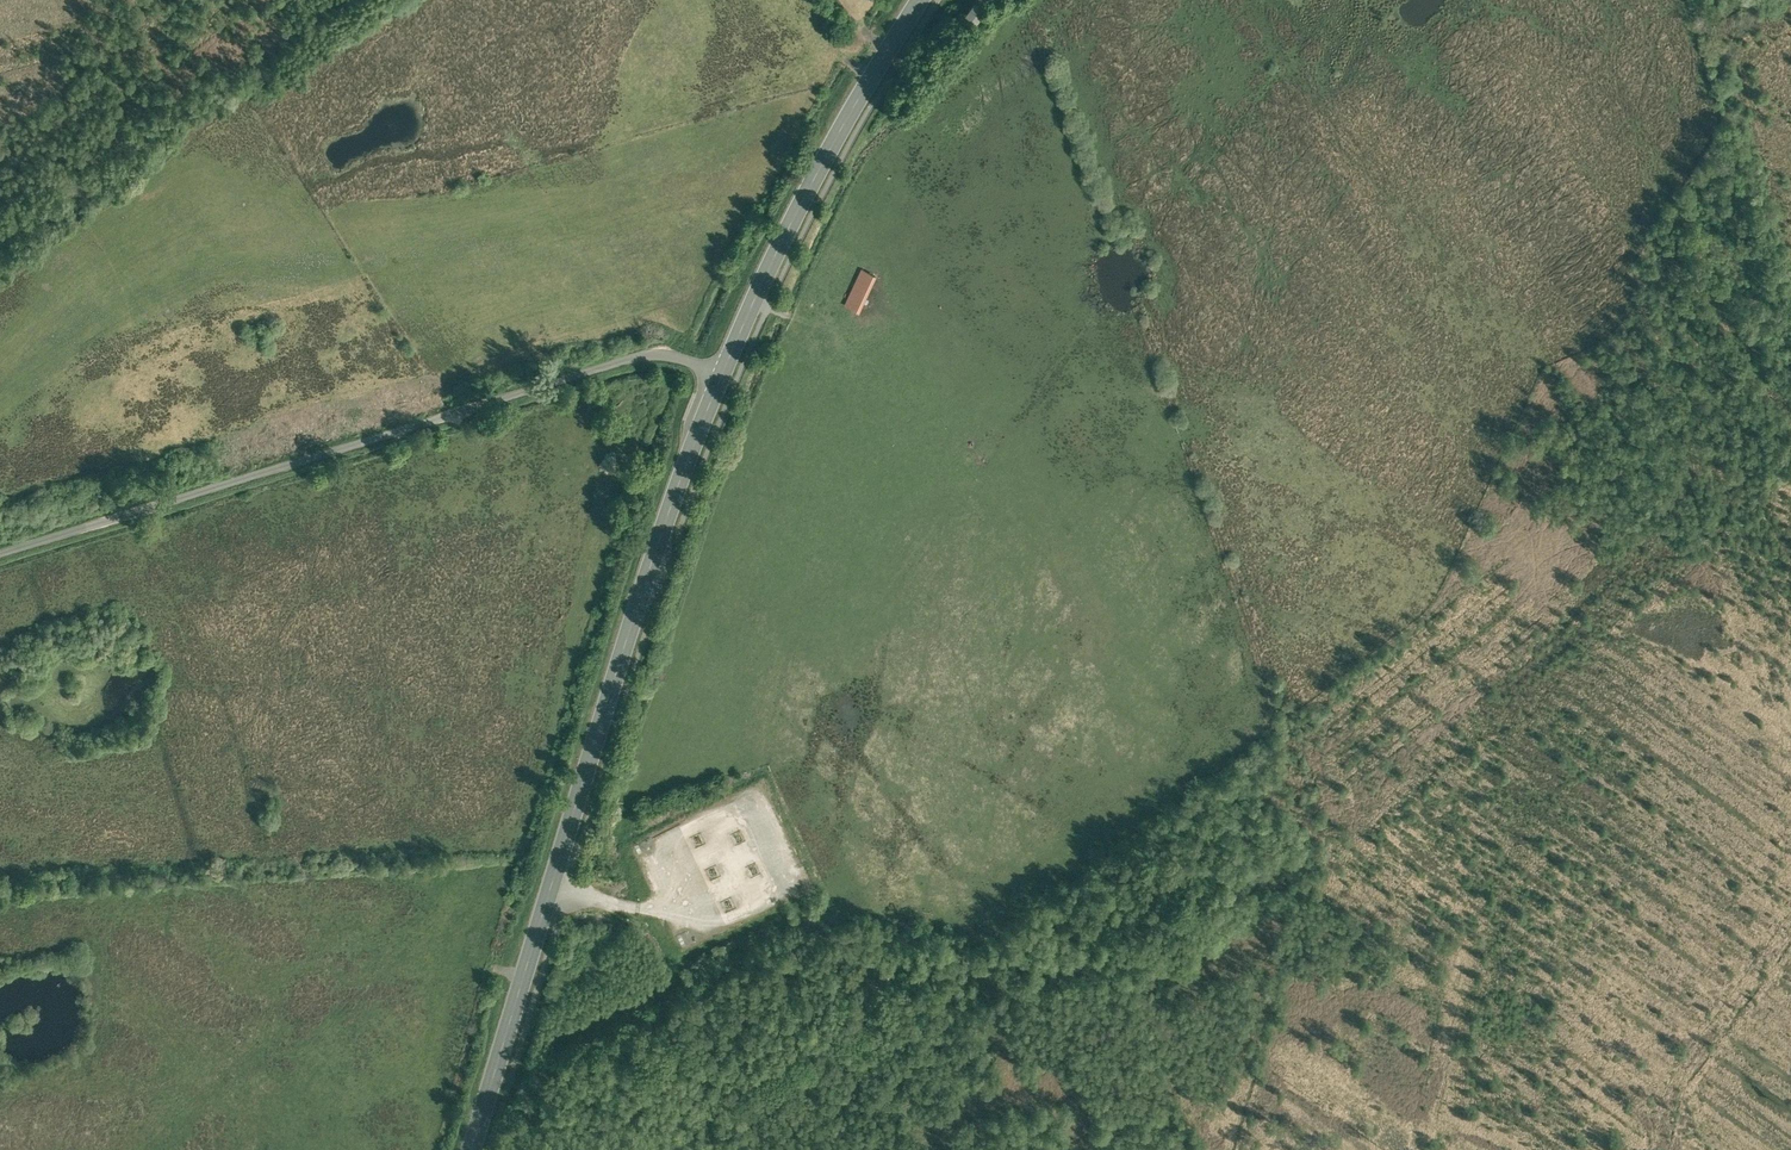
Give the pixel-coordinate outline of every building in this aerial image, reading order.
[(982,2),(978,10),(991,17),(996,9),(982,2)] [(865,266),(849,304),(865,311),(881,273),(865,266)]
